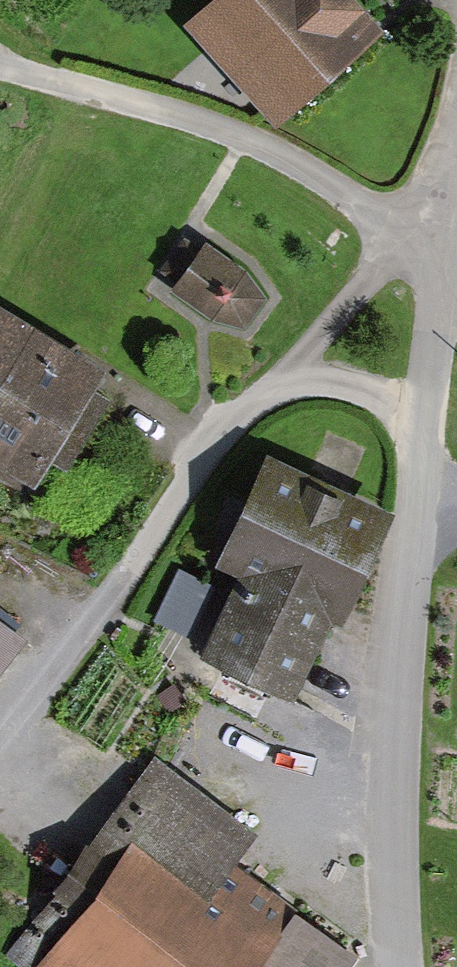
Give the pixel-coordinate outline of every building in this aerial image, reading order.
[(182,9),(272,111),(382,16),(368,0),(192,0),(182,9)] [(250,262),(212,236),(202,250),(183,237),(161,269),(182,284),(172,299),(209,323),(250,334),(277,297),(250,262)] [(29,322),(0,304),(0,371),(29,322)] [(34,462),(48,439),(62,448),(100,385),(84,376),(94,360),(29,322),(0,371),(0,442),(34,462)] [(341,613),(391,499),(266,444),(215,557),(238,567),(204,643),(299,685),(333,609),(341,613)] [(179,559),(156,615),(189,628),(212,573),(179,559)] [(32,639),(0,614),(0,680),(32,639)] [(133,851),(46,966),(348,966),(358,954),(231,860),(256,827),(154,751),(98,825),(133,851)]
